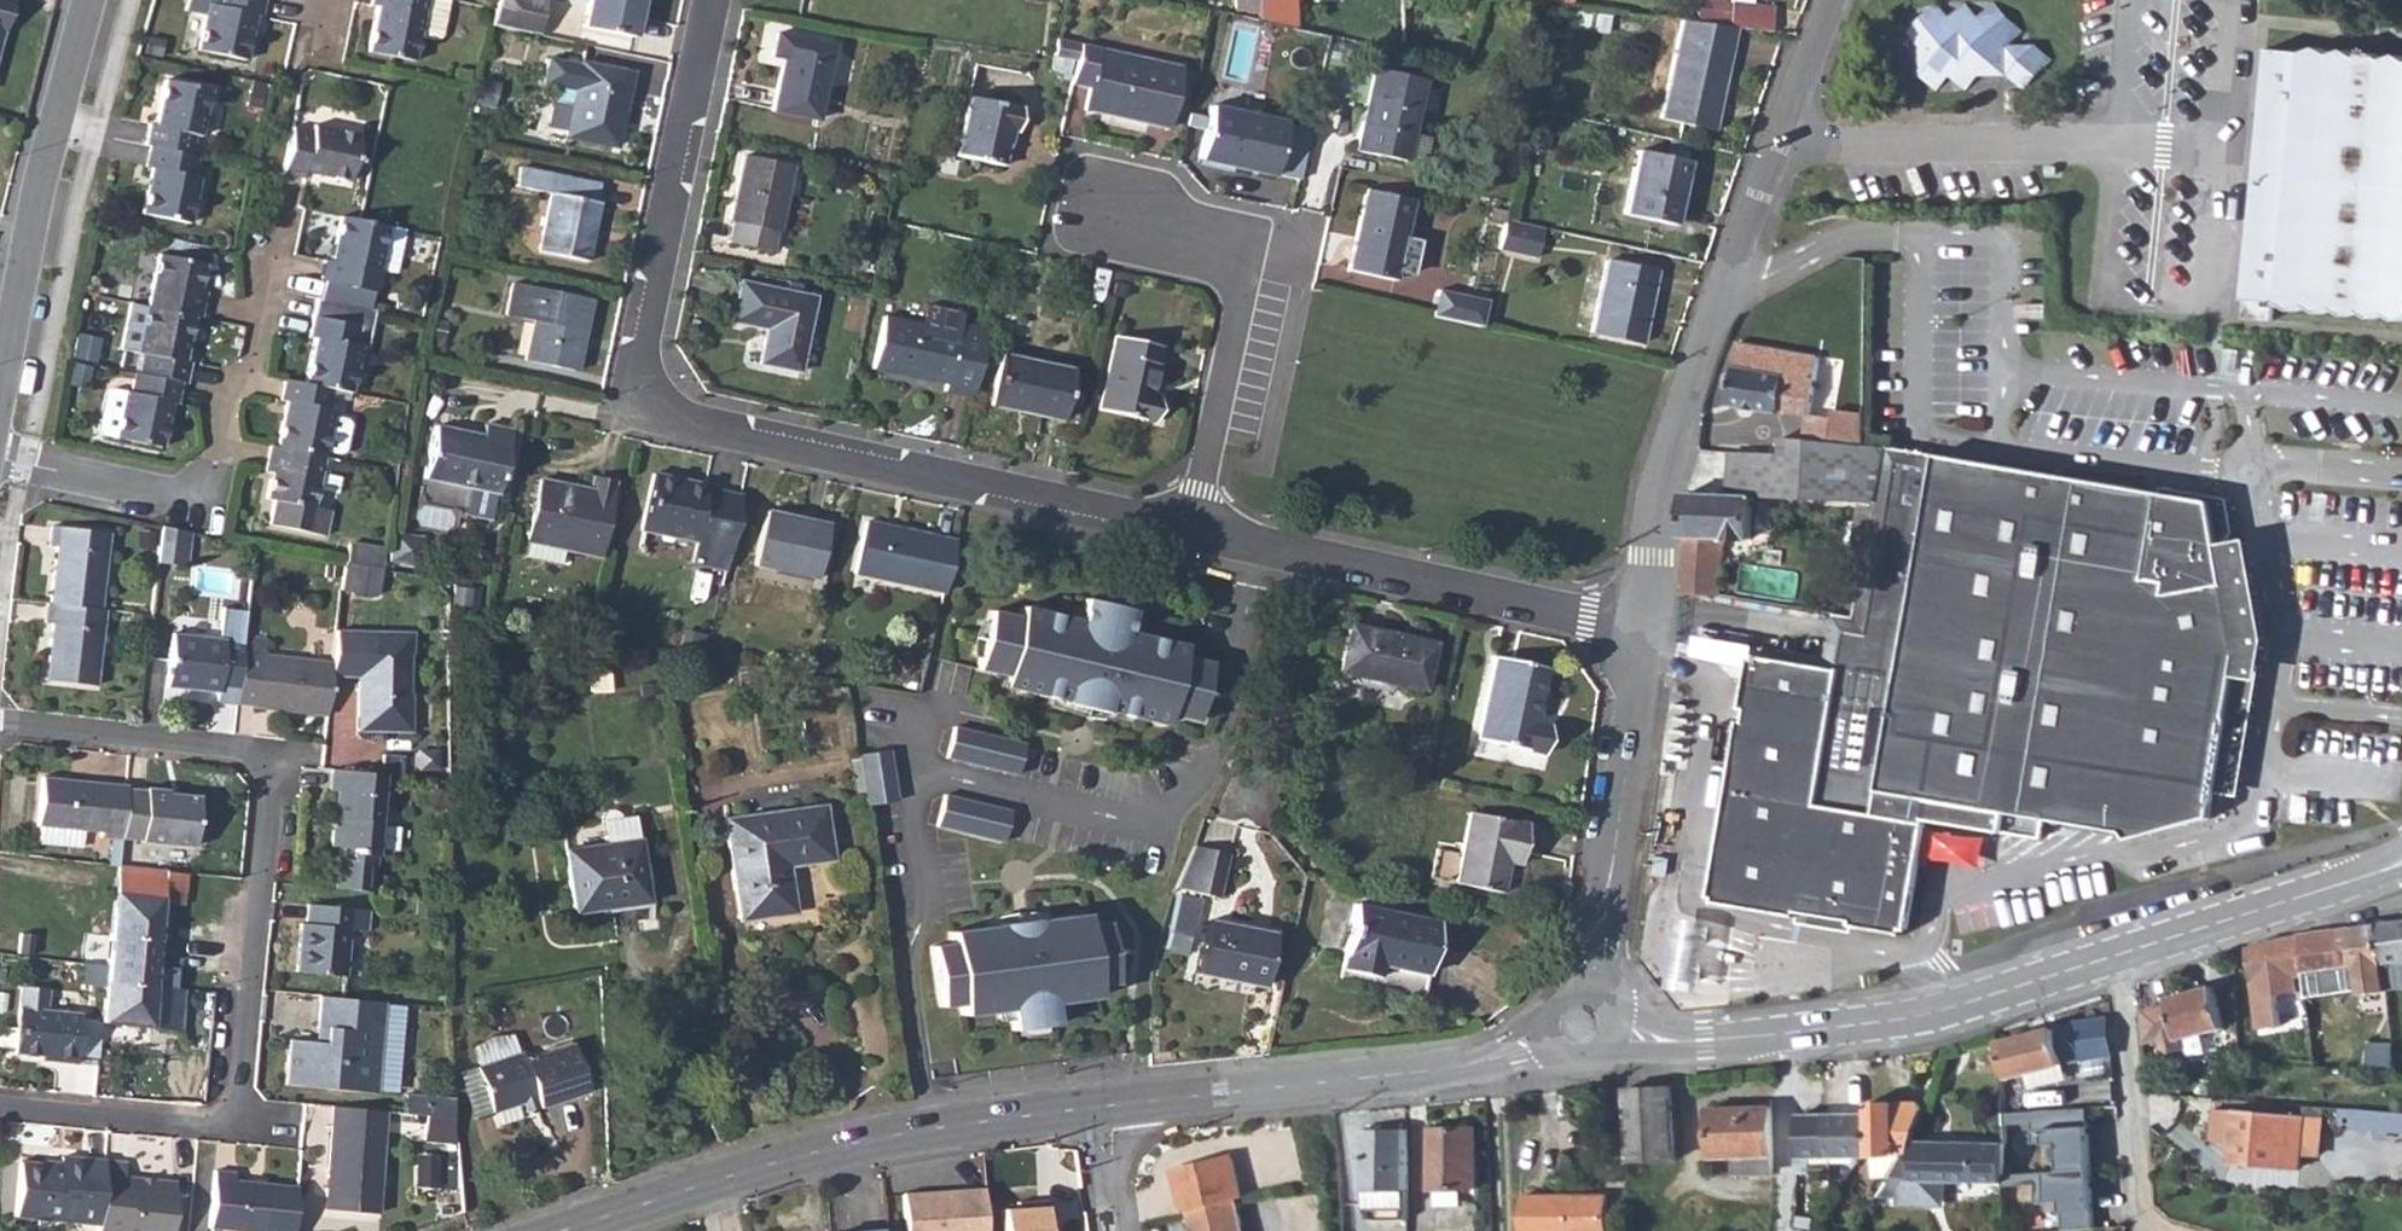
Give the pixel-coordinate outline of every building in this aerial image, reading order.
[(3,29),(5,29),(12,0),(0,0),(0,40),(3,29)] [(208,6),(205,5),(194,52),(242,62),(252,15),(256,16),(259,0),(209,0),(208,6)] [(370,3),(378,5),(368,49),(415,59),(427,0),(371,0),(370,3)] [(491,24),(536,35),(545,0),(498,0),(495,8),(491,24)] [(587,23),(636,34),(643,0),(591,0),(587,23)] [(1261,19),(1297,27),(1295,0),(1260,0),(1261,19)] [(1935,88),(1951,73),(1966,89),(1978,78),(2010,78),(2027,92),(2052,59),(2035,46),(2013,44),(2026,31),(1996,0),(1991,0),(1978,13),(1966,2),(1951,16),(1936,2),(1906,32),(1918,44),(1919,71),(1935,88)] [(1694,4),(1692,22),(1724,26),(1727,9),(1694,4)] [(1727,9),(1724,26),(1734,27),(1766,32),(1768,14),(1727,9)] [(1692,22),(1678,20),(1656,121),(1710,134),(1734,27),(1724,26),(1692,22)] [(774,36),(770,57),(782,60),(772,111),(816,120),(831,47),(774,36)] [(1053,39),(1050,59),(1078,64),(1074,84),(1091,88),(1087,109),(1168,127),(1182,67),(1053,39)] [(2245,320),(2273,322),(2274,310),(2280,310),(2281,304),(2296,314),(2312,308),(2324,317),(2339,310),(2353,320),(2367,314),(2379,322),(2393,316),(2401,323),(2401,58),(2400,56),(2386,63),(2372,53),(2357,60),(2345,51),(2330,58),(2318,49),(2306,55),(2270,52),(2249,303),(2246,303),(2245,320)] [(552,61),(545,90),(577,98),(569,139),(622,151),(638,78),(585,65),(585,69),(552,61)] [(1375,69),(1369,100),(1358,151),(1408,162),(1427,81),(1375,69)] [(148,128),(143,148),(149,149),(185,157),(189,136),(199,138),(209,91),(163,82),(153,128),(148,128)] [(223,129),(230,101),(211,96),(205,124),(223,129)] [(974,98),(961,156),(1004,166),(1012,129),(1019,130),(1024,108),(974,98)] [(1211,106),(1200,158),(1274,175),(1285,123),(1211,106)] [(291,127),(282,174),(302,178),(304,172),(349,181),(359,135),(313,126),(312,130),(291,127)] [(185,157),(149,149),(145,169),(153,171),(144,216),(190,225),(200,180),(190,178),(194,158),(185,157)] [(1633,153),(1618,216),(1669,228),(1684,165),(1633,153)] [(744,224),(738,246),(782,254),(786,233),(792,234),(805,169),(752,159),(739,223),(744,224)] [(525,171),(521,189),(556,197),(544,253),(594,264),(606,207),(602,206),(605,189),(525,171)] [(1368,193),(1350,272),(1396,282),(1413,204),(1368,193)] [(323,283),(319,301),(367,312),(375,272),(394,275),(402,232),(340,220),(331,263),(324,262),(319,283),(323,283)] [(1506,223),(1504,231),(1542,239),(1543,232),(1506,223)] [(1504,231),(1500,254),(1537,262),(1542,239),(1504,231)] [(156,252),(144,304),(190,315),(198,316),(204,289),(197,287),(202,262),(156,252)] [(1600,264),(1584,334),(1634,346),(1650,275),(1600,264)] [(738,282),(729,321),(765,329),(758,363),(798,371),(812,297),(738,282)] [(514,285),(508,315),(533,321),(525,361),(577,372),(592,302),(514,285)] [(1434,320),(1483,331),(1489,305),(1439,294),(1434,320)] [(314,341),(304,389),(329,394),(351,399),(362,350),(367,351),(375,314),(367,312),(319,301),(315,301),(307,340),(314,341)] [(142,351),(137,376),(176,384),(183,386),(188,362),(181,360),(190,315),(144,304),(135,350),(142,351)] [(944,392),(973,399),(987,334),(958,328),(960,317),(925,308),(921,328),(885,319),(874,368),(945,385),(944,392)] [(1117,336),(1101,411),(1157,422),(1162,398),(1155,396),(1162,364),(1158,363),(1161,346),(1117,336)] [(1820,356),(1739,343),(1729,405),(1779,412),(1780,410),(1810,416),(1810,415),(1820,356)] [(1003,356),(992,407),(1061,422),(1071,371),(1003,356)] [(137,376),(129,374),(125,396),(103,391),(98,395),(91,430),(95,435),(155,448),(165,404),(172,405),(176,384),(137,376)] [(286,406),(276,452),(322,462),(332,415),(325,414),(329,394),(304,389),(282,384),(278,405),(286,406)] [(1805,445),(1829,448),(1865,452),(1864,425),(1864,414),(1835,410),(1833,418),(1810,415),(1810,416),(1805,445)] [(434,426),(423,478),(498,494),(512,430),(486,424),(482,436),(434,426)] [(1685,494),(1683,593),(1686,593),(1725,594),(1725,539),(1751,539),(1750,496),(1859,503),(1850,548),(1867,553),(1887,455),(1865,452),(1829,448),(1805,445),(1782,441),(1781,456),(1728,453),(1726,495),(1685,494)] [(276,452),(268,451),(263,477),(271,478),(265,503),(273,505),(268,528),(324,539),(328,515),(312,512),(315,495),(337,499),(340,482),(327,479),(330,464),(322,462),(276,452)] [(1767,657),(1756,655),(1755,661),(1750,660),(1743,708),(1747,709),(1745,722),(1740,721),(1710,896),(1714,897),(1712,901),(1795,915),(1799,911),(1853,921),(1852,926),(1878,930),(1905,935),(1905,934),(1906,931),(1910,906),(1925,822),(2039,842),(2043,823),(2083,830),(2122,837),(2125,847),(2206,825),(2211,794),(2213,785),(2221,780),(2227,747),(2221,740),(2229,733),(2235,698),(2230,692),(2233,673),(2235,662),(2234,652),(2252,649),(2242,590),(2226,592),(2220,560),(2220,558),(2212,510),(2161,502),(1887,451),(1887,455),(1867,553),(1853,620),(1870,623),(1856,701),(1835,697),(1839,671),(1767,657)] [(525,465),(518,503),(534,507),(543,469),(525,465)] [(543,469),(534,507),(530,526),(532,526),(528,545),(563,553),(568,535),(578,538),(578,542),(601,548),(618,473),(594,468),(590,480),(543,469)] [(693,560),(726,568),(743,496),(706,487),(707,483),(655,472),(643,528),(698,540),(693,560)] [(2162,498),(2161,502),(2212,510),(2220,558),(2228,543),(2222,509),(2162,498)] [(767,505),(756,559),(820,573),(831,518),(767,505)] [(850,574),(939,593),(951,542),(861,522),(850,574)] [(157,532),(153,569),(177,571),(180,536),(157,532)] [(51,556),(50,563),(101,568),(103,543),(47,536),(45,555),(51,556)] [(180,536),(177,571),(184,572),(188,538),(180,536)] [(348,547),(343,567),(354,569),(379,574),(382,554),(348,547)] [(2242,557),(2220,560),(2226,592),(2242,590),(2252,649),(2234,652),(2235,662),(2233,673),(2252,676),(2257,649),(2242,557)] [(50,563),(44,613),(95,618),(101,568),(50,563)] [(334,566),(333,594),(353,596),(354,569),(343,567),(334,566)] [(95,618),(44,613),(41,632),(48,633),(47,653),(53,654),(51,663),(46,663),(44,686),(94,690),(101,618),(95,618)] [(984,675),(982,685),(1010,691),(1007,703),(1054,714),(1065,716),(1065,718),(1090,725),(1089,732),(1104,734),(1106,725),(1117,728),(1164,739),(1166,728),(1194,734),(1196,724),(1204,689),(1207,676),(1180,669),(1182,658),(1136,647),(1125,645),(1127,634),(1130,623),(1087,613),(1084,624),(1082,635),(1071,632),(1024,621),(1022,632),(995,626),(992,639),(984,675)] [(1768,648),(1767,657),(1839,671),(1835,697),(1856,701),(1870,623),(1853,620),(1833,616),(1827,658),(1768,648)] [(1345,619),(1336,665),(1420,681),(1429,635),(1345,619)] [(1082,635),(1084,624),(1074,622),(1071,632),(1082,635)] [(327,664),(326,675),(352,676),(353,716),(379,716),(378,729),(406,730),(406,692),(403,692),(404,653),(406,653),(407,631),(329,631),(327,664)] [(1138,637),(1127,634),(1125,645),(1136,647),(1138,637)] [(208,703),(231,705),(231,703),(237,643),(165,637),(160,690),(209,695),(208,703)] [(984,675),(992,639),(988,638),(987,639),(986,641),(984,643),(981,648),(981,650),(980,651),(980,653),(979,654),(979,656),(979,657),(979,668),(979,671),(980,672),(980,673),(980,674),(984,675)] [(237,643),(231,703),(248,705),(248,707),(322,715),(326,675),(327,664),(257,658),(259,640),(238,639),(237,643)] [(1489,656),(1473,740),(1538,752),(1542,724),(1528,721),(1539,666),(1489,656)] [(2213,785),(2211,794),(2229,797),(2252,676),(2233,673),(2230,692),(2235,698),(2229,733),(2221,740),(2227,747),(2221,780),(2213,785)] [(1208,691),(1204,689),(1196,724),(1200,725),(1203,723),(1205,720),(1207,715),(1209,710),(1210,699),(1210,697),(1208,691)] [(1065,716),(1054,714),(1053,720),(1063,725),(1074,728),(1084,731),(1089,732),(1090,725),(1065,718),(1065,716)] [(353,716),(352,729),(378,729),(379,716),(353,716)] [(1117,728),(1106,725),(1104,734),(1106,734),(1109,734),(1116,734),(1117,728)] [(1028,758),(960,742),(953,773),(1021,788),(1028,758)] [(886,751),(853,754),(854,769),(856,789),(859,807),(890,802),(886,751)] [(381,774),(327,769),(326,790),(334,791),(333,812),(330,812),(327,844),(334,845),(331,889),(368,892),(372,852),(376,853),(381,774)] [(96,840),(119,842),(118,840),(123,792),(123,789),(38,782),(33,830),(37,830),(36,846),(77,850),(78,833),(96,835),(96,840)] [(123,792),(118,840),(139,842),(139,844),(190,847),(196,798),(164,796),(164,792),(143,792),(143,793),(123,792)] [(822,795),(728,807),(741,905),(792,898),(786,853),(829,847),(822,795)] [(587,813),(589,834),(622,830),(619,809),(587,813)] [(1015,823),(951,809),(944,839),(1008,854),(1015,823)] [(1466,810),(1452,882),(1497,891),(1503,859),(1515,862),(1523,823),(1466,810)] [(622,830),(589,834),(560,838),(571,911),(632,902),(622,830)] [(1195,849),(1179,889),(1206,895),(1218,852),(1195,847),(1195,849)] [(1218,852),(1206,895),(1219,898),(1229,855),(1218,852)] [(107,966),(106,982),(116,984),(149,988),(158,902),(180,904),(183,874),(116,867),(109,954),(107,966)] [(1327,925),(1349,928),(1352,902),(1330,899),(1327,925)] [(1201,906),(1180,902),(1168,956),(1189,960),(1201,906)] [(1357,903),(1343,971),(1380,978),(1383,964),(1430,974),(1441,920),(1357,903)] [(293,924),(290,974),(339,977),(342,936),(359,937),(361,917),(301,912),(301,924),(293,924)] [(1671,953),(1665,985),(1698,991),(1704,959),(1710,921),(1678,915),(1671,953)] [(1029,922),(1022,922),(1023,931),(1040,928),(1041,930),(1052,928),(1052,922),(1045,921),(1038,921),(1029,922)] [(1065,1009),(1099,1004),(1098,993),(1118,990),(1109,931),(1089,934),(1088,923),(1052,928),(1041,930),(1040,928),(1023,931),(1022,922),(1003,927),(1005,934),(993,936),(958,941),(960,952),(940,954),(949,1015),(968,1012),(970,1023),(1004,1017),(1015,1015),(1016,1026),(1017,1037),(1024,1036),(1052,1032),(1058,1031),(1056,1021),(1055,1010),(1065,1009)] [(1208,922),(1196,976),(1262,990),(1273,936),(1208,922)] [(2380,926),(2385,967),(2401,964),(2401,922),(2380,926)] [(2380,926),(2351,930),(2357,971),(2361,997),(2388,993),(2385,967),(2380,926)] [(1005,934),(1003,927),(1002,927),(999,928),(993,931),(993,936),(1005,934)] [(2351,930),(2299,937),(2303,977),(2357,971),(2351,930)] [(21,937),(19,955),(32,956),(33,938),(21,937)] [(2279,940),(2268,941),(2268,942),(2248,949),(2261,1031),(2284,1028),(2278,997),(2297,995),(2295,979),(2303,977),(2299,937),(2285,939),(2286,945),(2280,946),(2279,940)] [(84,965),(83,978),(106,982),(107,966),(84,965)] [(83,978),(82,985),(105,987),(106,982),(83,978)] [(105,987),(102,1023),(174,1032),(178,990),(149,988),(116,984),(106,982),(105,987)] [(2173,1003),(2157,1007),(2158,1012),(2130,1019),(2131,1047),(2147,1043),(2151,1059),(2170,1054),(2167,1044),(2225,1030),(2215,987),(2172,998),(2173,1003)] [(380,1002),(315,997),(313,1028),(323,1029),(321,1044),(285,1041),(282,1084),(373,1091),(380,1002)] [(21,1009),(16,1054),(58,1058),(58,1063),(76,1065),(76,1057),(99,1059),(102,1023),(81,1020),(82,1014),(21,1009)] [(1067,1019),(1065,1009),(1055,1010),(1056,1021),(1067,1019)] [(385,1012),(382,1048),(400,1049),(402,1013),(385,1012)] [(1015,1015),(1004,1017),(1005,1028),(1016,1026),(1015,1015)] [(2108,1020),(2074,1026),(2084,1062),(2113,1055),(2108,1020)] [(481,1053),(479,1054),(493,1100),(523,1091),(537,1087),(540,1096),(588,1082),(574,1032),(526,1047),(524,1040),(522,1041),(516,1023),(493,1022),(475,1035),(481,1053)] [(2054,1029),(2000,1044),(2007,1071),(2001,1071),(2001,1081),(2033,1074),(2066,1066),(2084,1062),(2074,1026),(2054,1029)] [(1052,1032),(1024,1036),(1025,1042),(1031,1043),(1036,1043),(1042,1042),(1046,1040),(1051,1039),(1052,1038),(1052,1032)] [(2376,1047),(2374,1067),(2391,1068),(2393,1048),(2376,1047)] [(493,1100),(479,1054),(462,1059),(476,1105),(493,1100)] [(2066,1066),(2033,1074),(2034,1083),(2068,1075),(2066,1066)] [(1671,1087),(1628,1089),(1629,1127),(1629,1135),(1631,1152),(1631,1163),(1677,1161),(1674,1086),(1671,1087)] [(537,1087),(523,1091),(526,1100),(540,1096),(537,1087)] [(427,1094),(425,1113),(452,1115),(453,1096),(427,1094)] [(1870,1106),(1870,1116),(1870,1155),(1903,1155),(1908,1155),(1914,1141),(1925,1110),(1921,1103),(1870,1106)] [(333,1106),(328,1172),(335,1172),(332,1208),(375,1211),(382,1110),(333,1106)] [(2089,1106),(2007,1109),(2008,1123),(2034,1121),(2036,1143),(2061,1142),(2063,1167),(2093,1164),(2089,1106)] [(1773,1108),(1712,1110),(1713,1159),(1737,1159),(1738,1175),(1774,1173),(1773,1108)] [(2354,1109),(2353,1127),(2401,1132),(2401,1113),(2354,1109)] [(2303,1169),(2304,1156),(2307,1118),(2238,1112),(2217,1110),(2214,1140),(2235,1148),(2234,1163),(2303,1169)] [(1830,1157),(1863,1156),(1870,1155),(1870,1116),(1798,1117),(1798,1157),(1791,1157),(1791,1174),(1811,1172),(1811,1180),(1830,1180),(1830,1157)] [(2307,1118),(2304,1156),(2321,1157),(2325,1120),(2307,1118)] [(1432,1129),(1431,1188),(1477,1189),(1477,1129),(1432,1129)] [(1407,1131),(1361,1131),(1362,1220),(1366,1220),(1366,1230),(1407,1230),(1407,1131)] [(1631,1152),(1629,1135),(1598,1136),(1598,1154),(1631,1152)] [(1903,1155),(1887,1181),(1877,1196),(1904,1196),(1903,1207),(1934,1208),(1942,1199),(1950,1200),(1950,1183),(2005,1184),(2005,1173),(2005,1169),(2004,1142),(1914,1141),(1908,1155),(1903,1155)] [(15,1217),(97,1226),(103,1162),(61,1158),(60,1167),(20,1164),(15,1217)] [(1170,1177),(1172,1189),(1179,1187),(1185,1211),(1232,1199),(1239,1197),(1228,1159),(1207,1164),(1206,1161),(1174,1170),(1171,1173),(1170,1177)] [(96,1230),(170,1230),(174,1183),(123,1179),(125,1163),(103,1162),(97,1226),(96,1230)] [(2063,1167),(2005,1173),(2005,1184),(2037,1183),(2040,1201),(2065,1200),(2068,1227),(2098,1223),(2093,1164),(2063,1167)] [(249,1183),(232,1182),(232,1173),(213,1172),(208,1230),(221,1230),(292,1230),(295,1187),(261,1184),(260,1191),(249,1190),(249,1183)] [(328,1172),(324,1207),(332,1208),(335,1172),(328,1172)] [(1179,1187),(1172,1189),(1177,1213),(1185,1211),(1179,1187)] [(983,1190),(903,1195),(905,1230),(986,1230),(983,1190)] [(1606,1197),(1521,1196),(1521,1230),(1605,1230),(1606,1197)] [(1185,1211),(1190,1230),(1241,1230),(1232,1199),(1185,1211)] [(1942,1199),(1934,1208),(1950,1208),(1950,1200),(1942,1199)] [(1004,1230),(1060,1230),(1059,1209),(1035,1210),(1034,1205),(1028,1205),(1028,1211),(1002,1213),(1004,1230)]
